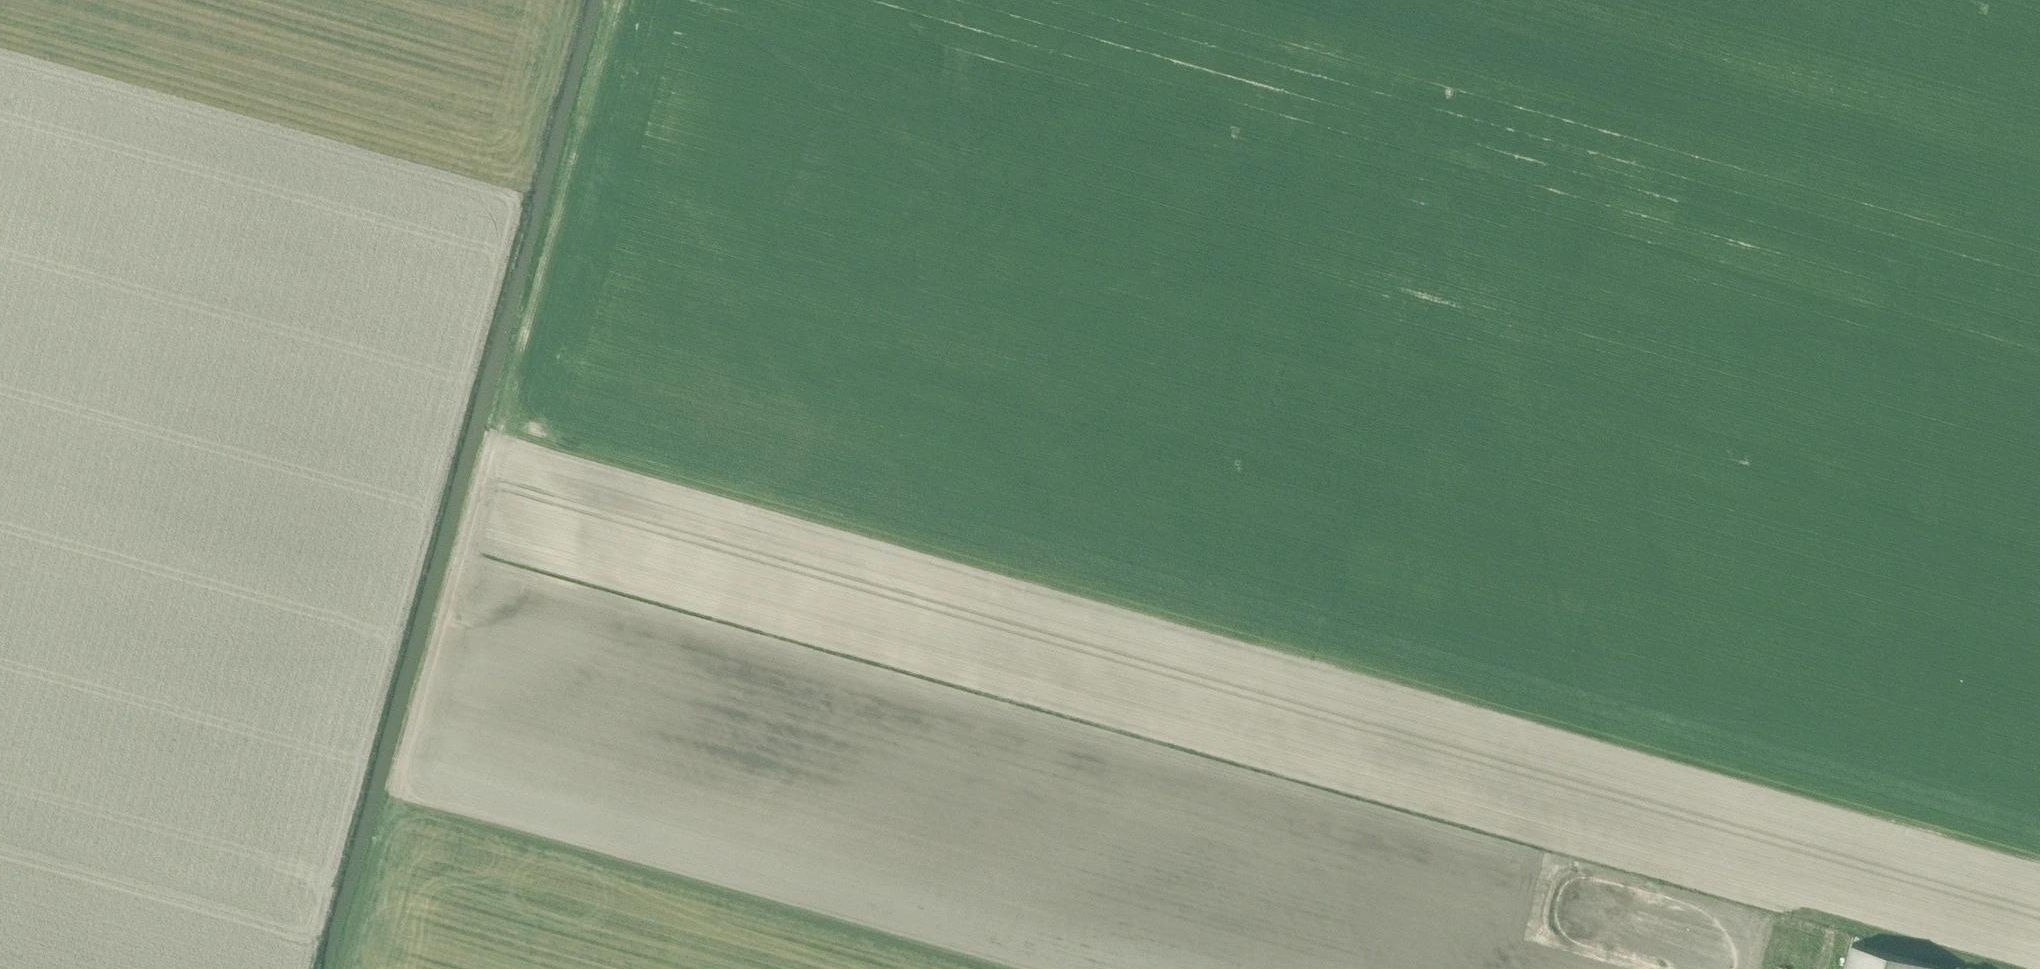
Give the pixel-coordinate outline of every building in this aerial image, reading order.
[(1778,919),(1765,968),(1940,968),(1862,948),(1864,942),(1778,919)]
